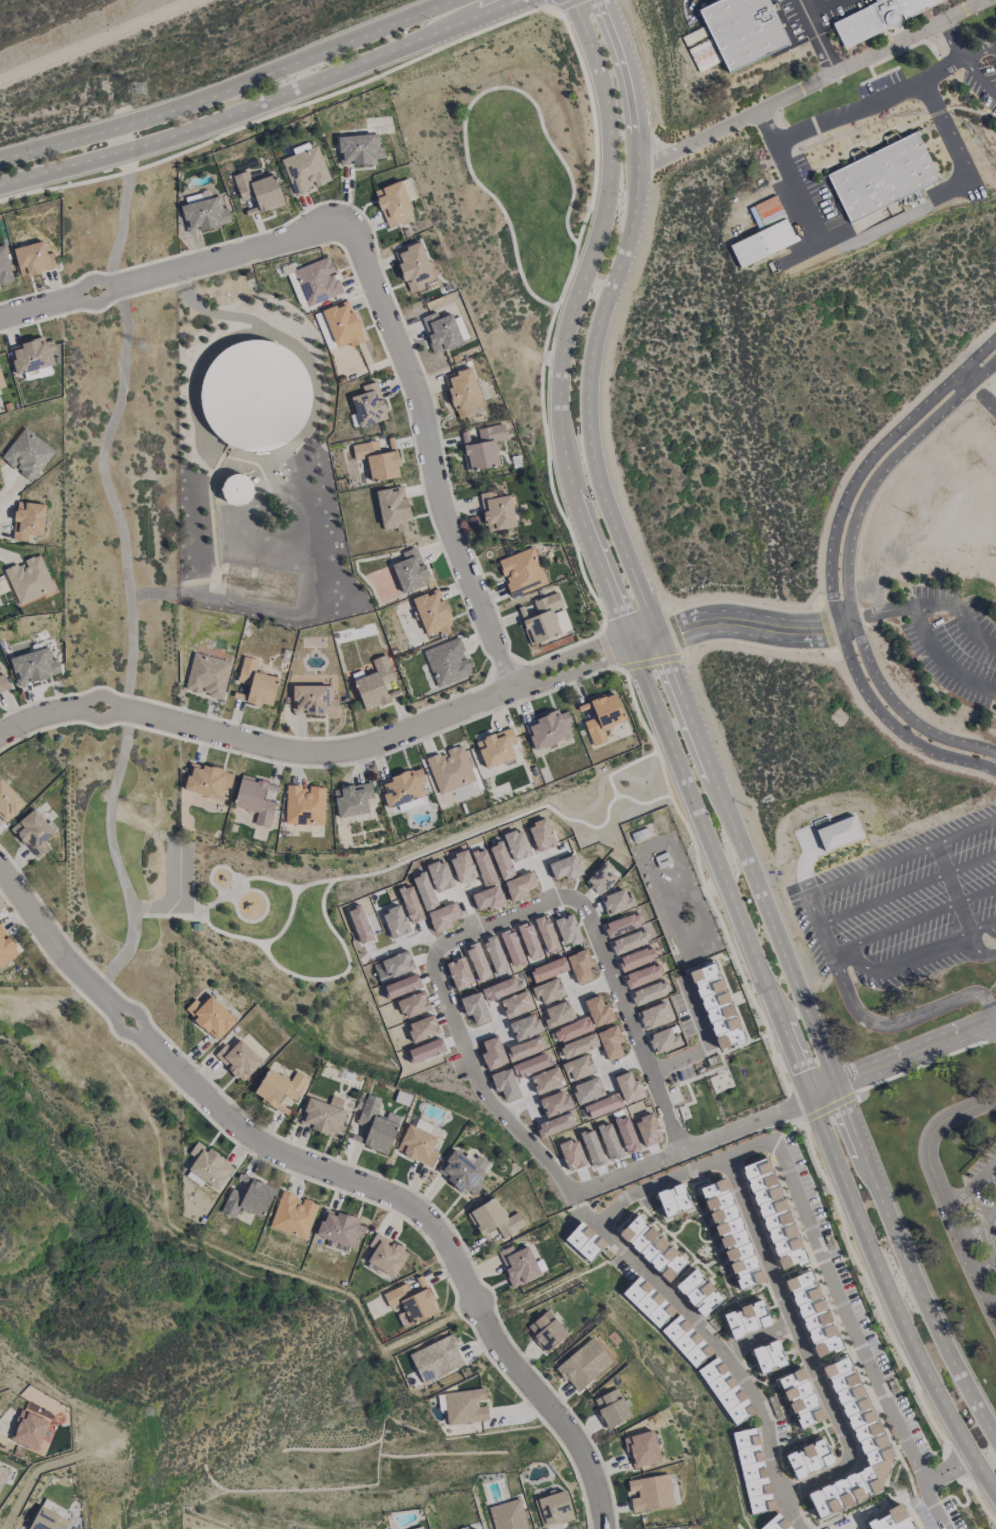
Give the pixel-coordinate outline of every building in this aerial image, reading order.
[(698,10),(719,0),(767,0),(788,43),(728,72),(698,10)] [(876,2),(833,23),(846,49),(947,0),(875,0),(876,2)] [(697,71),(718,63),(712,46),(702,50),(700,44),(689,48),(697,71)] [(828,173),(851,223),(942,180),(918,130),(828,173)] [(338,136),(339,165),(376,163),(376,158),(384,158),(384,146),(378,146),(377,134),(338,136)] [(294,195),(330,182),(317,146),(281,158),(294,195)] [(233,175),(241,200),(254,196),(259,212),(284,205),(274,174),(251,181),(247,171),(233,175)] [(408,200),(414,198),(408,178),(402,180),(408,200)] [(373,191),(387,227),(403,221),(400,214),(411,210),(400,180),(373,191)] [(231,223),(227,206),(221,207),(219,196),(180,205),(186,231),(200,228),(200,230),(231,223)] [(730,245),(785,218),(796,241),(740,268),(730,245)] [(14,247),(19,276),(57,269),(54,252),(46,254),(44,242),(14,247)] [(395,250),(407,293),(425,288),(423,282),(433,279),(422,242),(395,250)] [(293,270),(306,306),(342,293),(335,272),(334,273),(328,257),(293,270)] [(286,274),(297,301),(302,299),(292,272),(286,274)] [(322,310),(335,347),(348,342),(350,347),(364,341),(348,300),(322,310)] [(451,313),(437,318),(435,312),(420,317),(434,354),(462,343),(451,313)] [(56,365),(52,340),(45,341),(44,339),(9,345),(15,373),(56,365)] [(214,357),(205,369),(200,382),(199,397),(201,411),(207,424),(216,436),(228,444),(242,450),(256,451),(271,449),(284,443),(296,433),(305,420),(310,405),(311,389),(307,373),(299,360),(287,349),(273,342),(257,339),(241,341),(226,347),(214,357)] [(444,375),(456,419),(473,415),(471,409),(482,406),(472,367),(444,375)] [(361,386),(363,393),(350,397),(359,427),(388,418),(377,381),(361,386)] [(499,465),(495,440),(506,438),(503,424),(477,428),(479,442),(470,444),(468,434),(461,435),(467,471),(499,465)] [(54,451),(23,427),(1,457),(14,467),(32,480),(54,451)] [(352,444),(354,460),(367,458),(370,481),(401,477),(397,450),(379,453),(377,441),(352,444)] [(253,500),(249,473),(221,477),(225,503),(253,500)] [(375,491),(382,530),(396,527),(397,532),(407,530),(406,521),(410,520),(404,485),(375,491)] [(515,527),(511,495),(496,496),(496,490),(481,492),(485,530),(515,527)] [(46,504),(16,501),(12,540),(27,542),(28,534),(42,536),(46,504)] [(402,593),(430,583),(416,546),(401,552),(403,559),(391,564),(402,593)] [(498,559),(511,597),(547,584),(533,547),(498,559)] [(4,569),(19,604),(54,589),(39,554),(23,561),(4,569)] [(412,598),(426,635),(439,631),(440,635),(454,630),(438,588),(412,598)] [(571,630),(564,608),(563,608),(558,592),(533,601),(537,614),(528,617),(523,605),(517,607),(530,644),(571,630)] [(436,687),(472,673),(458,637),(422,651),(436,687)] [(57,658),(51,659),(48,647),(10,657),(17,685),(61,674),(57,658)] [(231,661),(193,653),(185,690),(201,693),(201,694),(223,699),(231,661)] [(353,680),(364,710),(401,697),(385,654),(371,659),(375,672),(353,680)] [(278,677),(255,672),(258,659),(242,656),(237,682),(249,684),(245,702),(261,706),(261,703),(272,706),(278,677)] [(0,666),(0,694),(10,690),(0,666)] [(337,714),(337,698),(332,699),(332,685),(292,685),(293,714),(337,714)] [(625,721),(615,692),(590,701),(596,717),(583,721),(592,746),(607,740),(603,729),(625,721)] [(573,737),(566,712),(558,714),(558,711),(524,722),(532,749),(573,737)] [(485,770),(515,760),(510,744),(516,742),(511,728),(475,740),(485,770)] [(439,795),(475,780),(461,744),(446,750),(446,751),(426,759),(439,795)] [(183,790),(222,799),(225,787),(230,788),(234,773),(190,762),(183,790)] [(425,796),(421,783),(425,782),(421,768),(378,780),(386,808),(425,796)] [(233,807),(256,812),(254,824),(269,827),(275,802),(263,799),(265,789),(276,791),(278,784),(240,776),(233,807)] [(25,804),(0,777),(0,819),(4,823),(25,804)] [(368,812),(366,798),(373,797),(371,782),(333,789),(338,818),(368,812)] [(285,824),(323,825),(324,786),(305,786),(305,785),(286,785),(285,824)] [(49,847),(44,841),(55,832),(36,807),(11,827),(36,858),(49,847)] [(823,851),(861,836),(852,814),(815,829),(823,851)] [(619,873),(605,860),(585,882),(599,895),(619,873)] [(635,905),(632,895),(627,897),(624,889),(600,898),(607,916),(635,905)] [(603,924),(609,938),(643,925),(638,911),(603,924)] [(19,953),(0,925),(0,966),(19,953)] [(610,941),(615,955),(649,942),(644,928),(610,941)] [(622,972),(656,959),(651,945),(617,958),(622,972)] [(567,955),(576,985),(593,980),(589,967),(592,966),(587,949),(567,955)] [(569,969),(564,956),(529,970),(534,983),(569,969)] [(629,989),(663,976),(658,962),(624,975),(629,989)] [(744,1039),(716,962),(689,971),(717,1049),(744,1039)] [(542,1004),(564,996),(557,977),(531,988),(535,999),(540,997),(542,1004)] [(635,1005),(670,992),(665,980),(631,992),(635,1005)] [(236,1020),(208,992),(199,1002),(195,998),(184,1010),(216,1041),(236,1020)] [(583,1000),(594,1028),(614,1020),(607,1003),(603,1005),(599,994),(583,1000)] [(543,1019),(547,1028),(574,1018),(568,1000),(544,1008),(548,1018),(543,1019)] [(637,1011),(643,1030),(673,1021),(667,1002),(637,1011)] [(552,1028),(556,1042),(592,1032),(589,1018),(552,1028)] [(622,1042),(617,1025),(596,1031),(606,1061),(623,1055),(619,1042),(622,1042)] [(672,1036),(670,1028),(648,1034),(654,1053),(681,1044),(678,1034),(672,1036)] [(599,1046),(595,1033),(558,1046),(563,1059),(599,1046)] [(230,1049),(225,1044),(214,1055),(240,1082),(262,1061),(240,1039),(230,1049)] [(561,1064),(568,1082),(594,1072),(588,1054),(561,1064)] [(308,1078),(296,1071),(290,1080),(268,1067),(253,1094),(276,1107),(283,1094),(296,1101),(308,1078)] [(363,1146),(387,1154),(401,1117),(387,1112),(385,1118),(375,1114),(381,1099),(367,1094),(356,1124),(368,1128),(363,1146)] [(308,1097),(300,1123),(312,1127),(311,1130),(339,1139),(348,1111),(340,1108),(343,1100),(331,1096),(329,1104),(308,1097)] [(431,1167),(437,1151),(431,1149),(437,1135),(429,1132),(431,1125),(420,1120),(417,1127),(407,1124),(396,1152),(431,1167)] [(218,1190),(234,1166),(197,1141),(188,1154),(192,1156),(184,1167),(218,1190)] [(437,1172),(470,1197),(493,1166),(477,1154),(473,1160),(455,1147),(437,1172)] [(804,1262),(770,1156),(744,1165),(777,1270),(804,1262)] [(231,1188),(220,1212),(235,1219),(239,1208),(262,1218),(275,1189),(251,1178),(245,1193),(231,1188)] [(762,1282),(725,1178),(700,1187),(738,1291),(762,1282)] [(690,1208),(681,1183),(656,1193),(665,1217),(690,1208)] [(269,1227),(305,1240),(318,1204),(303,1199),(281,1191),(269,1227)] [(478,1235),(497,1227),(502,1237),(525,1227),(518,1212),(505,1218),(496,1198),(467,1211),(478,1235)] [(315,1235),(353,1248),(357,1236),(362,1238),(366,1227),(357,1224),(359,1219),(325,1207),(315,1235)] [(638,1213),(618,1233),(667,1282),(687,1263),(638,1213)] [(564,1239),(589,1262),(602,1248),(596,1243),(600,1238),(581,1221),(564,1239)] [(393,1278),(409,1252),(376,1232),(368,1245),(374,1249),(366,1261),(393,1278)] [(497,1252),(512,1287),(540,1275),(528,1246),(514,1251),(512,1245),(497,1252)] [(674,1286),(703,1316),(722,1298),(694,1268),(674,1286)] [(842,1348),(811,1270),(785,1280),(816,1358),(842,1348)] [(621,1294),(659,1329),(676,1311),(638,1275),(621,1294)] [(382,1293),(388,1308),(400,1303),(403,1312),(397,1314),(402,1327),(438,1312),(428,1287),(411,1294),(406,1284),(382,1293)] [(731,1338),(770,1325),(762,1300),(723,1313),(731,1338)] [(546,1352),(568,1334),(547,1309),(525,1327),(546,1352)] [(695,1368),(713,1352),(678,1314),(660,1331),(695,1368)] [(409,1354),(422,1383),(465,1364),(451,1334),(409,1354)] [(555,1367),(575,1392),(612,1363),(592,1338),(555,1367)] [(761,1374),(787,1364),(778,1339),(751,1349),(761,1374)] [(821,1367),(831,1363),(831,1364),(838,1360),(837,1357),(845,1354),(846,1356),(846,1357),(850,1365),(847,1366),(851,1374),(854,1372),(858,1381),(855,1383),(857,1386),(860,1384),(864,1394),(862,1395),(863,1398),(866,1396),(870,1406),(867,1407),(868,1410),(871,1409),(876,1418),(873,1420),(874,1422),(877,1421),(881,1431),(879,1432),(880,1435),(883,1434),(887,1443),(884,1444),(886,1447),(889,1446),(893,1455),(880,1489),(872,1493),(870,1490),(862,1494),(863,1496),(855,1500),(854,1498),(850,1500),(851,1502),(843,1506),(841,1504),(838,1505),(839,1508),(830,1512),(829,1510),(826,1511),(828,1514),(818,1518),(807,1493),(816,1489),(817,1490),(820,1489),(819,1488),(828,1484),(828,1485),(832,1483),(832,1482),(840,1478),(841,1479),(844,1477),(843,1476),(852,1472),(853,1473),(860,1470),(860,1468),(867,1465),(864,1458),(865,1458),(863,1453),(862,1454),(859,1446),(860,1446),(858,1441),(856,1442),(853,1434),(854,1433),(852,1429),(850,1430),(847,1422),(848,1421),(846,1417),(845,1417),(841,1409),(842,1408),(840,1404),(839,1405),(835,1397),(837,1396),(834,1392),(830,1385),(831,1384),(828,1376),(826,1377),(821,1367)] [(697,1370),(735,1425),(756,1411),(717,1356),(697,1370)] [(799,1429),(824,1419),(803,1368),(779,1378),(799,1429)] [(447,1425),(489,1420),(487,1405),(479,1407),(478,1401),(486,1400),(484,1388),(443,1393),(447,1425)] [(592,1399),(605,1429),(631,1418),(618,1388),(592,1399)] [(48,1418),(20,1410),(11,1441),(39,1450),(48,1418)] [(750,1514),(766,1511),(764,1501),(772,1499),(757,1427),(733,1432),(750,1514)] [(624,1436),(630,1468),(660,1463),(654,1431),(624,1436)] [(795,1479),(833,1463),(823,1439),(785,1455),(795,1479)] [(627,1480),(629,1492),(637,1490),(638,1497),(630,1498),(632,1512),(673,1506),(668,1474),(627,1480)] [(573,1518),(565,1490),(534,1499),(542,1528),(573,1518)] [(494,1528),(528,1528),(519,1498),(488,1507),(494,1528)] [(909,1526),(911,1528),(870,1528),(866,1522),(873,1518),(874,1520),(887,1514),(885,1510),(899,1502),(907,1516),(905,1517),(910,1526),(909,1526)] [(70,1520),(40,1505),(28,1528),(65,1528),(70,1520)] [(777,1511),(794,1528),(758,1528),(777,1511)]
